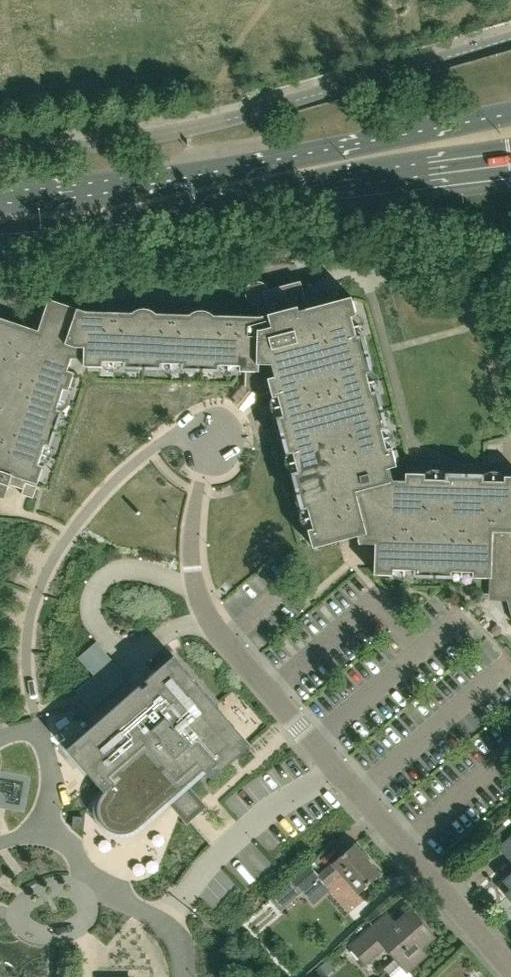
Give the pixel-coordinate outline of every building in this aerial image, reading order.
[(245,129),(246,131),(510,54),(510,52),(245,129)] [(5,499),(10,484),(23,489),(22,494),(33,498),(37,486),(36,486),(37,483),(38,484),(44,466),(39,464),(46,443),(51,445),(62,411),(57,410),(64,389),(69,391),(75,373),(68,370),(72,358),(85,359),(84,366),(103,367),(103,361),(125,362),(125,367),(161,368),(161,363),(183,364),(183,369),(218,370),(219,365),(241,365),(240,371),(246,371),(246,388),(256,396),(272,391),(273,397),(279,395),(284,417),(279,418),(288,452),(293,451),(299,472),(294,474),(303,508),(308,506),(314,528),(309,529),(313,547),(358,535),(360,544),(376,543),(375,574),(393,575),(394,569),(416,570),(415,575),(451,576),(451,571),(473,572),(473,577),(490,577),(490,588),(496,588),(499,599),(510,596),(510,599),(510,476),(505,476),(505,481),(483,481),(483,475),(447,474),(447,479),(425,479),(425,474),(406,473),(406,480),(393,480),(390,468),(397,466),(392,447),(387,449),(381,428),(387,426),(377,392),(372,393),(367,372),(372,371),(363,336),(357,338),(352,316),(357,315),(352,297),(308,309),(301,281),(268,289),(266,285),(262,282),(257,281),(252,282),(248,286),(246,290),(246,296),(248,300),(252,303),(257,305),(258,317),(214,315),(209,312),(202,310),(196,311),(190,315),(157,314),(151,310),(145,308),(138,309),(133,313),(87,311),(49,299),(39,330),(0,318),(0,497),(5,499)] [(205,769),(213,779),(252,745),(174,655),(146,680),(149,684),(143,689),(140,685),(68,749),(105,792),(103,794),(100,798),(99,803),(98,807),(98,812),(99,817),(101,821),(104,825),(107,828),(111,831),(116,832),(121,833),(125,833),(130,832),(134,830),(170,799),(181,811),(196,799),(185,786),(205,769)] [(102,684),(110,693),(128,677),(112,659),(94,675),(76,691),(84,700),(102,684)] [(501,846),(510,858),(510,838),(501,846)] [(355,843),(326,869),(335,879),(342,872),(360,892),(381,873),(355,843)] [(309,865),(291,880),(300,889),(302,892),(320,876),(319,875),(309,865)] [(291,880),(271,899),(281,910),(298,895),(296,893),(300,889),(291,880)] [(349,942),(369,925),(357,911),(338,928),(349,942)] [(384,969),(392,976),(410,976),(412,975),(408,970),(425,954),(418,946),(432,935),(412,911),(383,936),(374,925),(351,945),(366,962),(386,944),(397,957),(384,969)] [(343,960),(338,955),(324,966),(323,965),(315,971),(320,976),(323,976),(343,960)]
